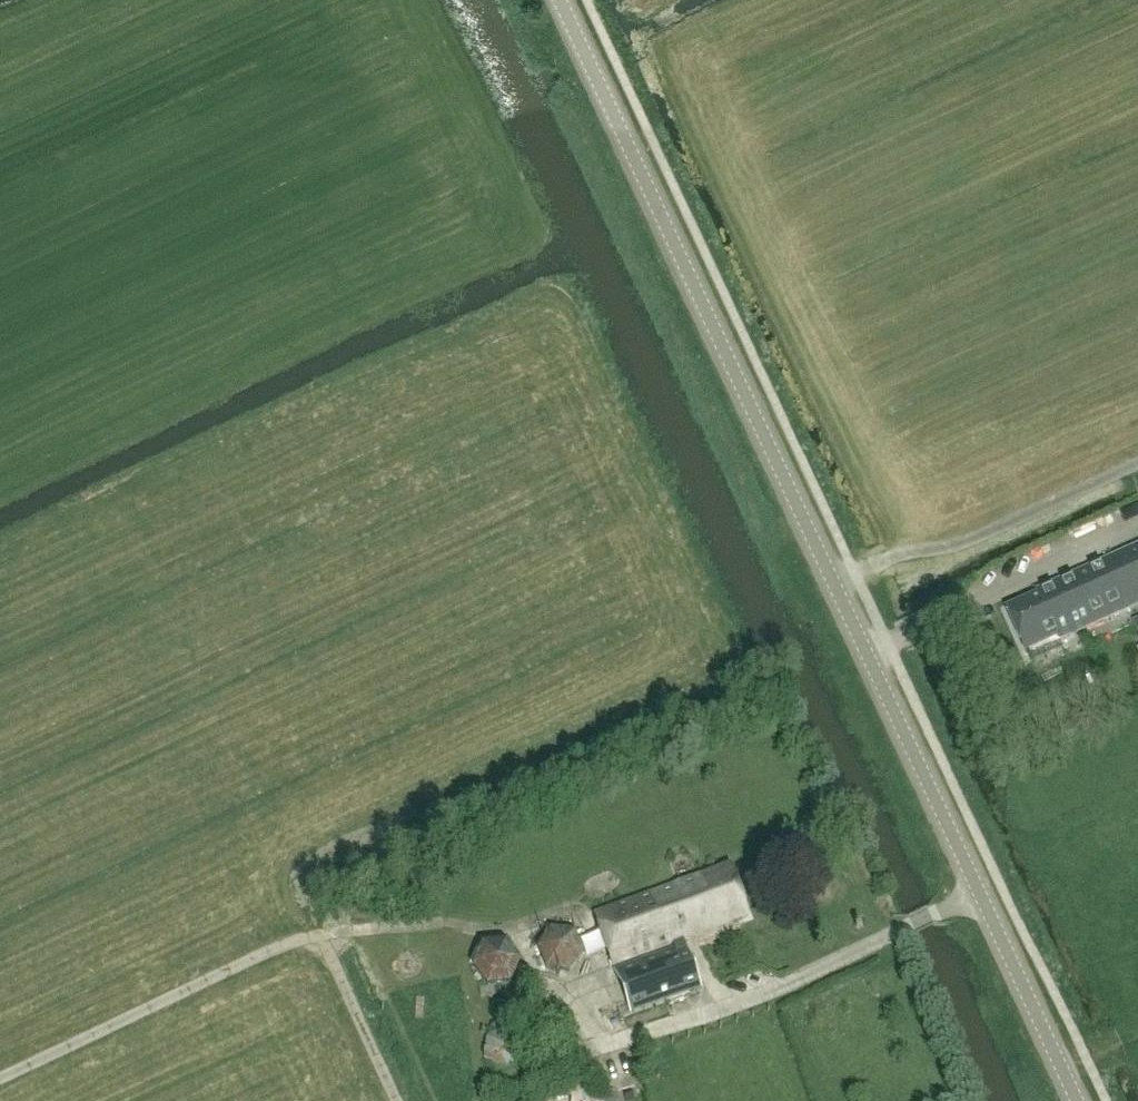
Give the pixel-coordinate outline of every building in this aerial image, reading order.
[(1137,605),(1137,546),(1038,591),(1040,595),(1008,610),(1026,650),(1058,635),(1060,640),(1137,605)] [(682,940),(748,916),(729,865),(696,877),(678,883),(594,914),(613,965),(672,943),(674,948),(684,944),(682,940)] [(551,926),(536,946),(545,968),(570,970),(584,950),(575,930),(551,926)] [(482,946),(472,968),(486,986),(511,984),(520,962),(506,944),(482,946)] [(700,987),(684,944),(674,948),(614,970),(630,1013),(700,987)] [(507,1029),(487,1037),(484,1057),(501,1069),(519,1061),(522,1042),(507,1029)]
